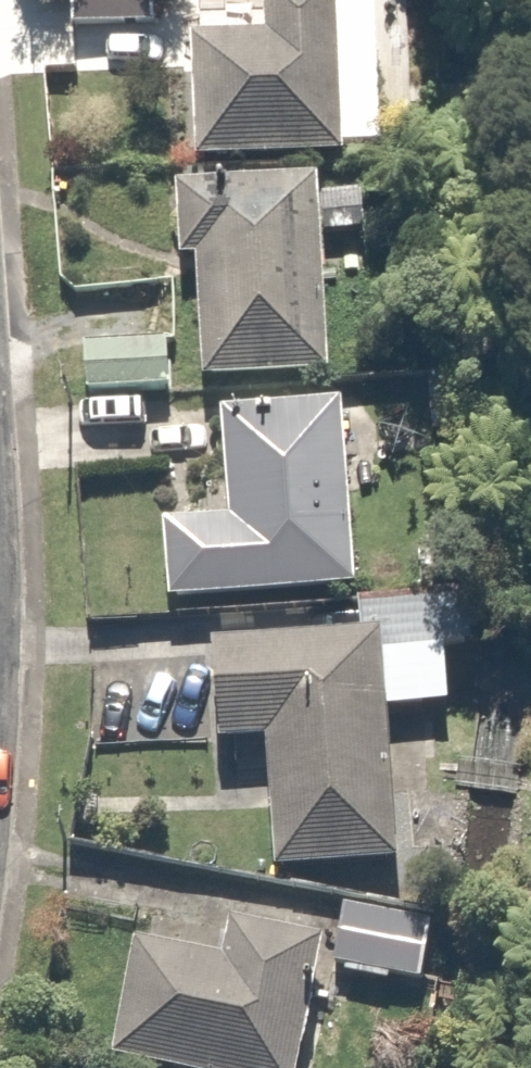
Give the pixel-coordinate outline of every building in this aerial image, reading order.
[(62,27),(155,21),(154,0),(60,0),(62,27)] [(175,15),(178,151),(331,147),(328,0),(263,0),(263,13),(175,15)] [(310,168),(172,175),(182,372),(320,364),(310,168)] [(169,329),(68,340),(74,396),(175,385),(169,329)] [(151,517),(157,595),(345,582),(331,386),(206,395),(215,512),(151,517)] [(442,629),(374,631),(375,662),(377,706),(445,703),(442,629)] [(375,662),(191,668),(193,735),(250,733),(255,865),(382,860),(377,706),(375,662)] [(80,1047),(206,1067),(289,1067),(294,1042),(336,1049),(347,980),(299,972),(309,916),(220,902),(213,943),(100,925),(80,1047)]
